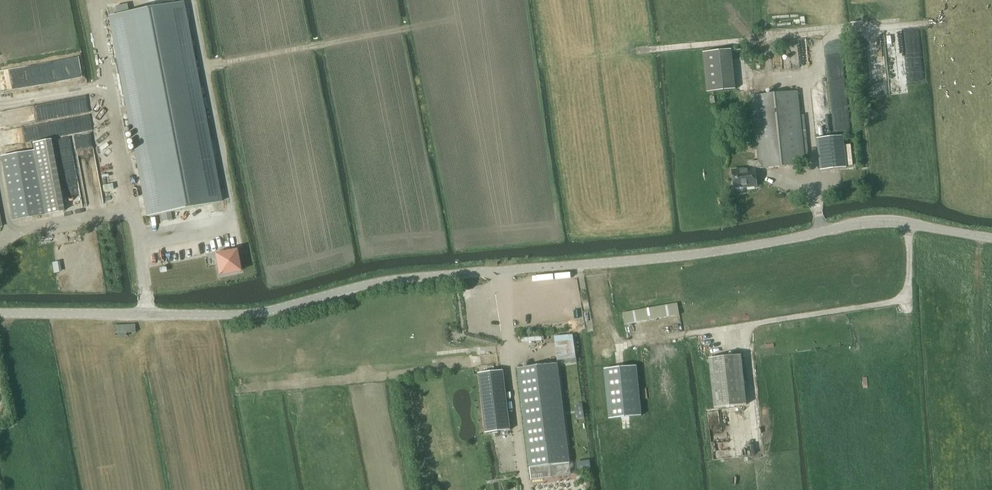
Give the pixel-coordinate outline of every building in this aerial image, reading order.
[(181,3),(110,16),(148,216),(220,202),(181,3)] [(702,52),(706,93),(734,90),(731,50),(702,52)] [(797,91),(764,95),(772,168),(805,164),(804,158),(808,157),(805,131),(802,131),(797,91)] [(772,168),(764,95),(750,97),(758,161),(749,162),(749,168),(730,170),(732,188),(743,187),(743,188),(757,187),(755,168),(758,168),(758,169),(772,168)] [(815,136),(819,168),(845,165),(841,133),(815,136)] [(850,145),(844,145),(847,167),(852,166),(850,145)] [(44,215),(32,151),(1,157),(12,220),(44,215)] [(240,271),(236,250),(215,254),(219,275),(224,274),(227,273),(240,271)] [(622,313),(624,325),(679,315),(677,303),(622,313)] [(115,325),(116,332),(116,337),(126,337),(126,332),(135,332),(135,324),(115,325)] [(554,337),(556,360),(575,358),(573,335),(554,337)] [(709,358),(714,408),(746,405),(741,355),(709,358)] [(518,368),(532,480),(571,475),(557,363),(518,368)] [(641,416),(636,366),(604,369),(609,419),(641,416)] [(507,369),(483,372),(493,451),(517,449),(507,369)] [(576,464),(577,471),(591,469),(590,462),(576,464)]
